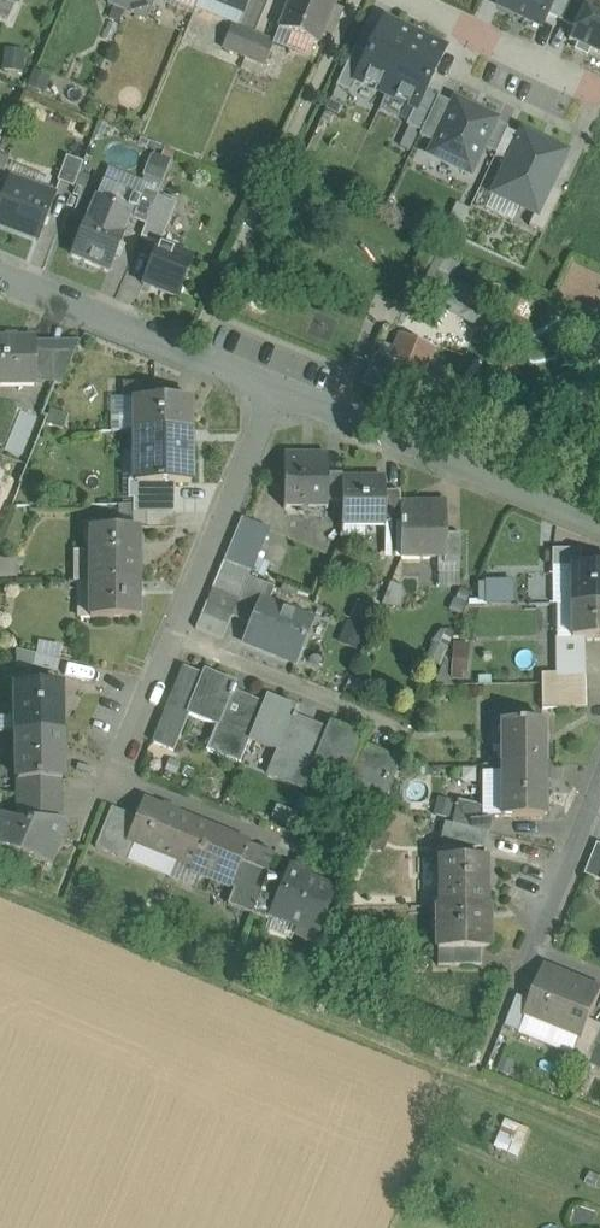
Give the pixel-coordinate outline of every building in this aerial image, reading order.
[(106,3),(125,11),(129,0),(108,0),(106,3)] [(125,11),(146,20),(154,0),(129,0),(125,11)] [(243,14),(249,0),(209,0),(243,14)] [(330,0),(290,0),(279,30),(288,33),(283,48),(308,57),(313,43),(317,44),(333,1),(330,0)] [(500,0),(501,0),(501,8),(502,9),(541,28),(554,0),(500,0)] [(590,0),(588,0),(569,39),(569,41),(599,56),(599,5),(590,0)] [(384,20),(369,51),(355,81),(369,87),(370,87),(386,95),(415,34),(384,20)] [(253,35),(231,26),(222,48),(244,57),(253,35)] [(415,34),(386,95),(416,110),(445,49),(415,34)] [(273,44),(253,35),(244,57),(264,65),(273,44)] [(1,68),(22,71),(25,49),(5,45),(1,68)] [(427,155),(471,175),(497,121),(453,101),(427,155)] [(522,133),(493,194),(536,215),(565,154),(522,133)] [(83,164),(65,156),(55,181),(73,188),(83,164)] [(8,187),(11,178),(9,178),(0,209),(0,226),(39,240),(55,197),(40,191),(38,198),(8,187)] [(139,200),(102,185),(89,215),(88,215),(71,255),(109,271),(126,231),(124,230),(129,218),(131,219),(139,200)] [(157,198),(143,192),(139,200),(131,219),(131,220),(146,226),(157,198)] [(146,226),(141,238),(158,245),(159,245),(175,205),(157,198),(146,226)] [(159,245),(158,245),(142,285),(177,298),(192,259),(159,245)] [(460,313),(467,300),(470,293),(430,272),(419,292),(460,313)] [(460,313),(457,318),(476,328),(486,309),(467,300),(460,313)] [(402,334),(394,353),(413,360),(399,393),(414,399),(421,383),(436,348),(402,334)] [(0,340),(0,383),(36,383),(36,352),(36,340),(0,340)] [(51,352),(36,352),(36,383),(52,383),(51,352)] [(75,352),(51,352),(52,383),(61,386),(75,352)] [(391,361),(376,355),(364,385),(378,391),(380,385),(399,393),(413,360),(394,353),(391,361)] [(154,384),(123,384),(123,400),(134,401),(134,399),(154,399),(154,384)] [(154,399),(134,399),(134,401),(134,416),(140,416),(140,431),(190,431),(190,399),(154,399)] [(140,431),(134,431),(134,454),(140,454),(140,482),(134,482),(134,483),(134,484),(155,484),(190,484),(190,431),(140,431)] [(328,456),(284,456),(284,509),(286,509),(286,503),(325,503),(325,509),(327,509),(327,503),(327,475),(328,456)] [(342,475),(327,475),(327,503),(341,503),(342,479),(342,475)] [(385,479),(342,479),(341,503),(341,524),(385,523),(385,493),(385,491),(385,479)] [(155,484),(134,484),(134,483),(129,483),(128,499),(133,499),(155,499),(155,484)] [(400,493),(385,493),(385,523),(400,523),(400,504),(400,493)] [(155,499),(133,499),(133,513),(145,514),(159,514),(159,499),(155,499)] [(445,504),(400,504),(400,523),(400,558),(438,558),(444,558),(445,558),(445,535),(445,504)] [(159,514),(145,514),(145,530),(174,530),(174,514),(159,514)] [(241,518),(223,563),(250,574),(268,529),(241,518)] [(138,530),(90,529),(90,583),(138,582),(138,530)] [(460,565),(460,535),(445,535),(445,558),(444,558),(443,565),(460,565)] [(581,551),(552,551),(552,567),(571,567),(581,567),(581,551)] [(16,576),(16,558),(0,558),(0,576),(16,576)] [(443,565),(444,558),(438,558),(437,588),(460,587),(460,565),(443,565)] [(419,584),(436,583),(435,561),(419,561),(419,584)] [(250,574),(223,563),(217,576),(244,587),(248,578),(250,574)] [(571,567),(552,567),(552,605),(556,605),(571,605),(571,567)] [(581,567),(571,567),(571,605),(599,605),(599,567),(581,567)] [(244,587),(217,576),(212,589),(239,600),(244,587)] [(233,614),(231,618),(251,626),(261,602),(268,605),(274,589),(248,578),(244,587),(239,600),(233,614)] [(476,579),(477,603),(512,602),(512,579),(476,579)] [(138,582),(90,583),(90,598),(96,598),(95,619),(138,618),(138,582)] [(239,600),(212,589),(207,603),(233,614),(239,600)] [(268,605),(261,602),(251,626),(245,642),(295,662),(311,623),(268,605)] [(233,614),(207,603),(201,616),(228,627),(231,618),(233,614)] [(571,605),(556,605),(557,639),(572,639),(571,605)] [(585,639),(599,639),(599,605),(571,605),(572,639),(585,639)] [(557,639),(554,639),(555,661),(556,661),(585,661),(585,639),(572,639),(557,639)] [(451,640),(450,674),(466,675),(468,641),(451,640)] [(60,661),(35,655),(33,667),(57,673),(60,661)] [(557,678),(586,678),(585,661),(556,661),(557,678)] [(235,685),(204,672),(202,676),(184,669),(154,743),(173,751),(218,754),(240,763),(249,740),(263,705),(247,698),(246,701),(234,696),(236,691),(233,689),(235,685)] [(586,692),(586,678),(557,678),(557,693),(586,692)] [(61,732),(61,684),(16,685),(17,732),(61,732)] [(587,709),(586,692),(557,693),(557,710),(587,709)] [(309,727),(295,721),(296,716),(295,716),(297,710),(266,698),(263,705),(249,740),(280,752),(283,744),(293,749),(281,780),(302,789),(312,764),(326,731),(310,724),(309,727)] [(545,722),(502,722),(502,766),(545,766),(545,722)] [(364,738),(329,723),(326,731),(312,764),(348,778),(352,767),(367,773),(356,798),(382,809),(402,762),(361,745),(364,738)] [(62,780),(61,732),(17,732),(18,781),(60,780),(62,780)] [(545,766),(502,766),(502,772),(484,772),(484,808),(484,816),(493,818),(545,818),(545,766)] [(60,780),(18,781),(18,822),(60,822),(60,780)] [(193,821),(143,801),(136,819),(127,841),(134,844),(127,862),(169,879),(177,861),(176,861),(193,821)] [(484,808),(458,802),(452,825),(489,834),(493,818),(484,816),(484,808)] [(136,819),(111,808),(95,848),(127,862),(134,844),(127,841),(136,819)] [(18,822),(4,817),(0,826),(0,846),(46,865),(63,823),(60,822),(18,822)] [(248,844),(193,821),(176,861),(177,861),(192,867),(190,872),(230,888),(241,863),(267,874),(275,855),(248,844)] [(452,825),(445,824),(441,839),(486,850),(489,834),(452,825)] [(598,844),(586,875),(599,881),(599,845),(598,844)] [(485,859),(440,859),(441,907),(485,907),(485,859)] [(267,874),(241,863),(230,888),(234,890),(228,905),(250,915),(267,874)] [(333,890),(289,872),(285,881),(271,915),(300,927),(298,933),(313,939),(333,890)] [(285,881),(267,874),(250,915),(268,922),(271,915),(285,881)] [(441,907),(437,907),(438,951),(455,951),(483,951),(489,950),(488,907),(485,907),(441,907)] [(455,951),(438,951),(438,966),(456,966),(455,951)] [(483,951),(455,951),(456,966),(483,966),(483,951)] [(544,967),(530,1001),(524,1016),(526,1017),(520,1033),(574,1055),(580,1039),(582,1040),(590,1020),(599,995),(599,990),(544,967)] [(518,996),(506,1027),(520,1033),(526,1017),(524,1016),(530,1001),(518,996)] [(582,1040),(580,1039),(574,1055),(589,1061),(596,1044),(596,1043),(599,1034),(599,1024),(590,1020),(582,1040)] [(519,1125),(507,1120),(496,1147),(508,1152),(519,1125)] [(519,1125),(508,1152),(520,1157),(530,1130),(519,1125)]
